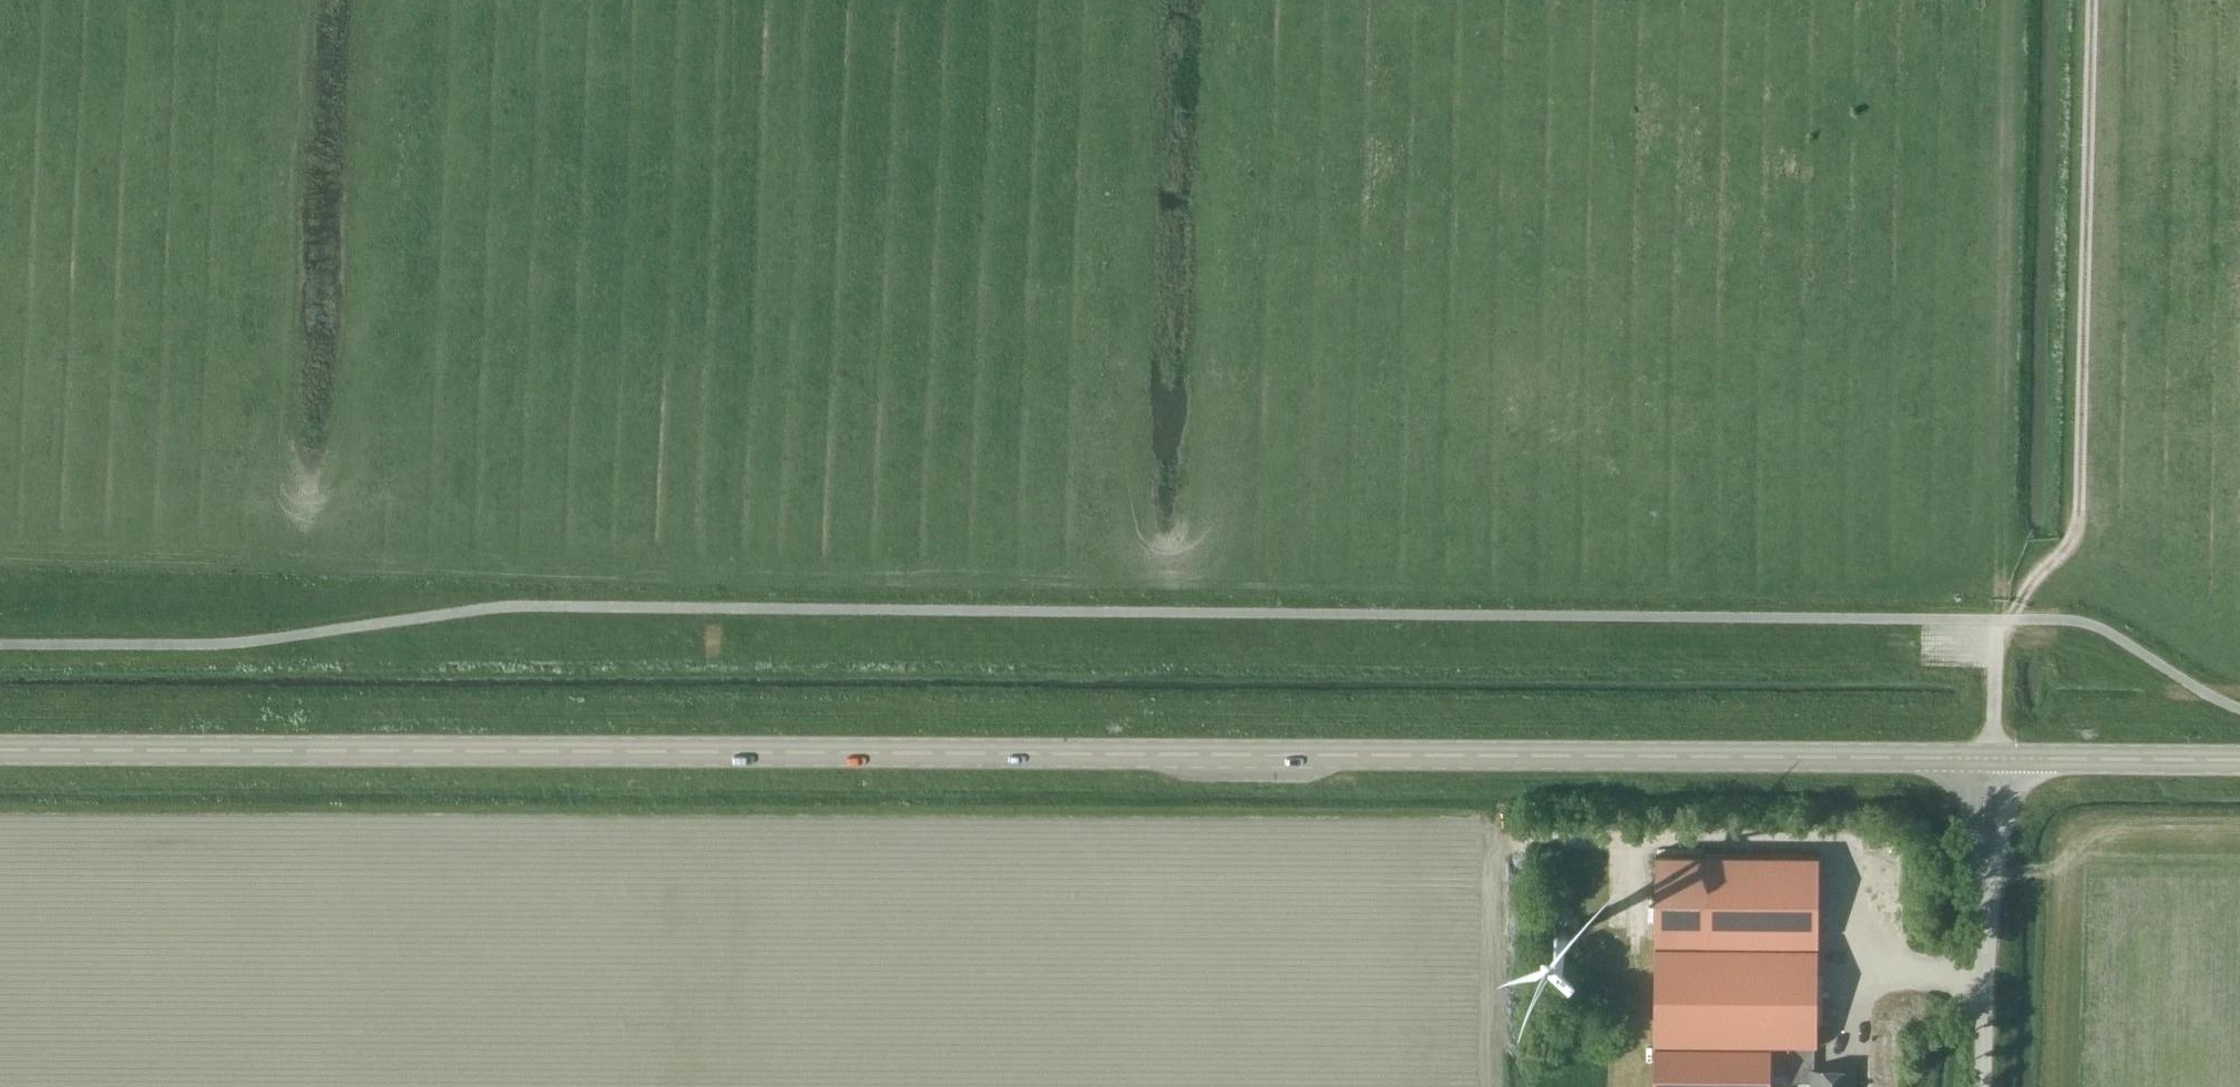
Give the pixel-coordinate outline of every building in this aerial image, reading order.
[(1771,1043),(1788,1043),(1788,1081),(1811,1081),(1811,1086),(1852,1086),(1852,1070),(1813,1069),(1814,1043),(1816,1043),(1818,855),(1655,854),(1653,1086),(1770,1086),(1771,1043)] [(1555,939),(1556,940),(1558,941),(1559,941),(1561,941),(1562,941),(1564,941),(1565,940),(1566,938),(1566,937),(1567,936),(1567,934),(1566,933),(1566,931),(1565,930),(1564,929),(1563,929),(1561,928),(1560,928),(1558,929),(1557,929),(1556,930),(1555,931),(1554,933),(1554,934),(1554,936),(1554,937),(1555,939)]
